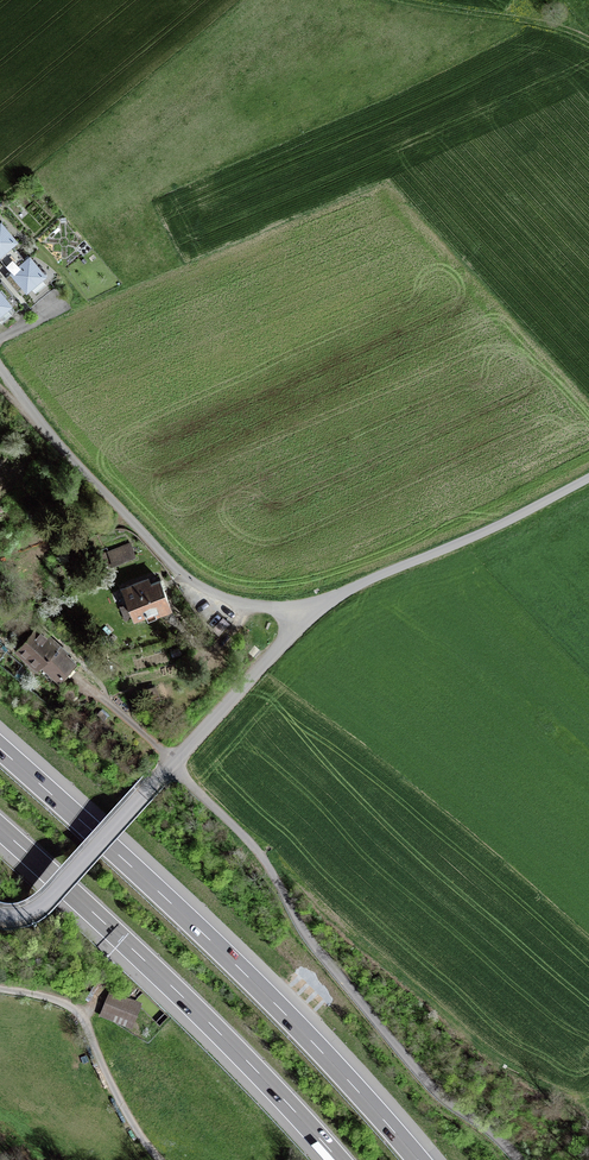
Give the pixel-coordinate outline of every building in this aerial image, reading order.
[(5,264),(19,252),(12,244),(16,241),(1,222),(0,223),(0,259),(5,264)] [(19,252),(5,264),(11,272),(5,277),(17,291),(23,286),(27,291),(45,275),(30,257),(26,260),(19,252)] [(1,321),(11,313),(7,307),(11,304),(7,300),(13,295),(1,281),(0,281),(0,321),(1,321)] [(135,555),(130,544),(108,553),(113,564),(135,555)] [(88,560),(93,572),(108,566),(103,554),(88,560)] [(157,615),(156,613),(171,607),(160,580),(147,585),(145,579),(123,588),(134,617),(145,613),(148,618),(157,615)] [(40,664),(58,681),(74,663),(36,628),(17,650),(37,668),(40,664)] [(143,1003),(109,990),(99,1017),(132,1029),(143,1003)]
